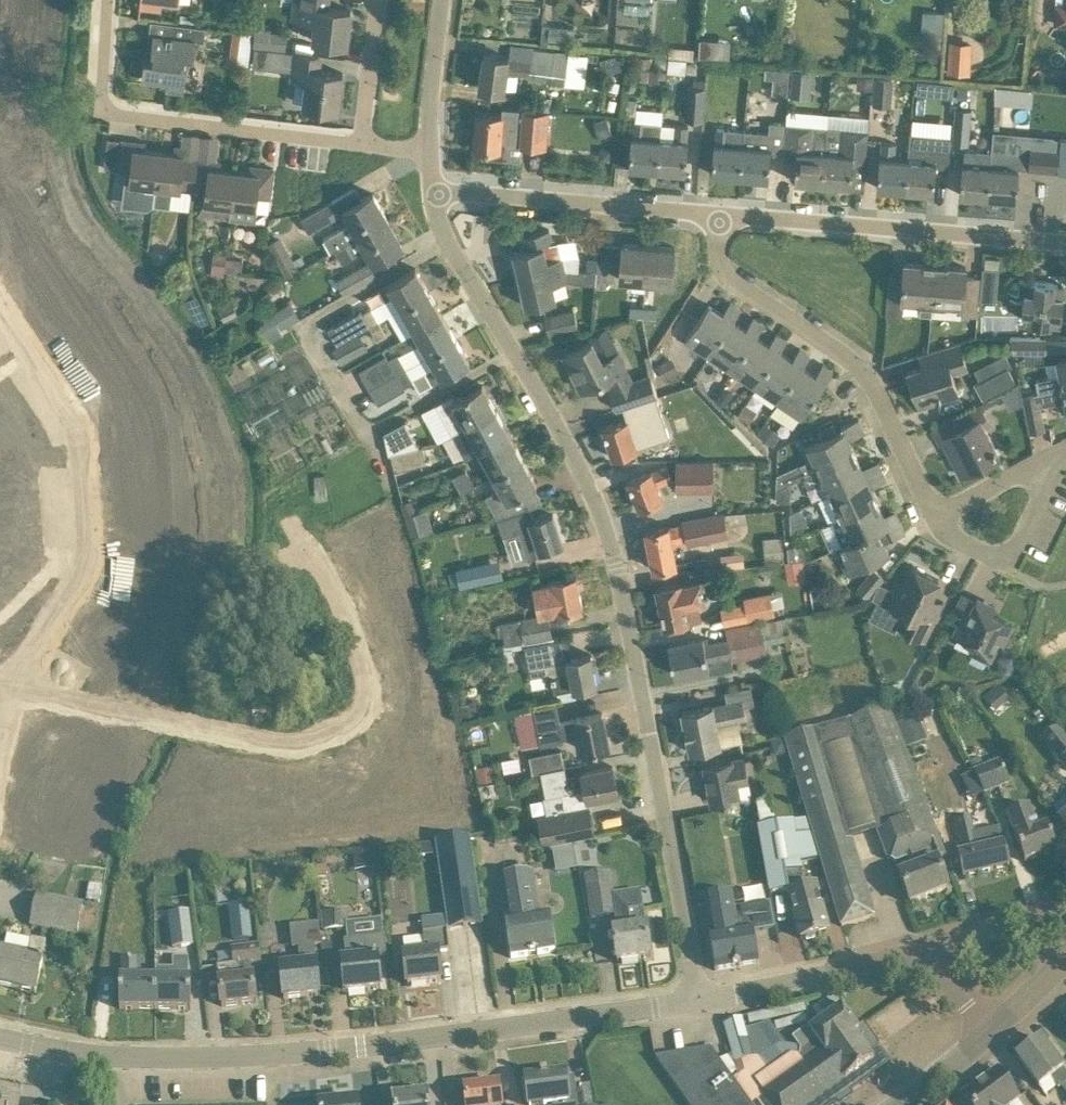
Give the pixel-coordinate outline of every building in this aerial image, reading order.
[(326,0),(295,0),(293,17),(317,20),(314,38),(347,42),(351,8),(325,5),(326,0)] [(1054,23),(1065,24),(1065,0),(1065,1),(1055,0),(1054,23)] [(921,11),(922,34),(941,33),(940,10),(921,11)] [(204,39),(206,26),(173,22),(172,35),(154,32),(151,50),(154,51),(153,58),(145,57),(142,77),(167,80),(166,87),(184,90),(188,54),(194,55),(196,38),(204,39)] [(550,23),(543,22),(541,43),(548,44),(550,23)] [(973,40),(950,39),(948,69),(971,71),(973,40)] [(484,52),(479,85),(501,88),(505,89),(507,69),(521,71),(529,72),(528,77),(551,80),(564,82),(580,84),(584,53),(568,51),(533,46),(531,59),(523,58),(509,56),(505,55),(484,52)] [(318,68),(319,53),(295,50),(292,78),(307,80),(304,104),(339,108),(343,71),(318,68)] [(791,94),(808,96),(811,72),(793,70),(791,94)] [(873,103),(890,105),(894,77),(876,75),(873,103)] [(706,79),(695,78),(695,85),(688,84),(685,118),(704,119),(706,81),(706,79)] [(706,81),(704,119),(703,126),(717,127),(721,127),(725,83),(706,81)] [(942,81),(941,94),(952,96),(954,82),(942,81)] [(996,85),(994,102),(1015,103),(1016,87),(996,85)] [(550,108),(551,96),(540,96),(539,107),(550,108)] [(545,146),(549,109),(503,105),(502,114),(477,112),(474,145),(483,146),(482,155),(509,158),(510,138),(522,139),(522,144),(545,146)] [(952,140),(969,142),(972,106),(955,105),(952,140)] [(629,165),(658,167),(661,122),(634,120),(633,135),(632,134),(629,165)] [(744,129),(740,174),(769,177),(771,150),(784,151),(786,121),(770,120),(769,131),(744,129)] [(795,179),(823,181),(828,124),(786,121),(784,151),(797,152),(795,179)] [(658,167),(686,170),(688,139),(687,139),(688,124),(661,122),(658,167)] [(823,181),(852,183),(854,156),(867,157),(869,128),(841,126),(841,129),(828,127),(823,181)] [(716,141),(715,141),(712,172),(740,174),(744,129),(721,127),(717,127),(716,141)] [(908,157),(906,188),(934,191),(936,169),(949,170),(952,133),(910,130),(908,157)] [(122,138),(118,167),(126,168),(122,203),(148,206),(154,203),(160,149),(135,146),(135,140),(136,141),(137,139),(122,138)] [(877,186),(906,188),(908,157),(894,156),(895,141),(882,140),(881,154),(880,154),(877,186)] [(1029,169),(1058,170),(1060,146),(1032,144),(1029,169)] [(181,185),(194,187),(197,158),(185,156),(186,146),(184,145),(184,146),(185,147),(184,152),(160,149),(154,203),(170,205),(172,186),(181,187),(181,185)] [(960,192),(988,195),(991,164),(977,163),(979,149),(965,147),(964,162),(963,162),(960,192)] [(988,195),(1017,197),(1019,166),(1017,166),(1018,152),(992,150),(991,164),(988,195)] [(196,213),(229,217),(235,168),(210,165),(211,160),(212,160),(212,159),(197,158),(194,187),(199,188),(196,213)] [(229,217),(257,219),(259,196),(270,197),(274,167),(259,165),(259,166),(260,166),(260,171),(235,168),(229,217)] [(335,247),(335,248),(388,218),(373,191),(343,208),(351,222),(324,237),(331,249),(335,247)] [(302,216),(310,230),(341,213),(333,199),(302,216)] [(335,248),(342,260),(366,247),(374,261),(403,244),(388,218),(335,248)] [(562,255),(558,240),(553,242),(550,227),(521,234),(524,247),(514,250),(520,277),(564,267),(579,268),(579,256),(562,255)] [(620,277),(646,279),(649,243),(622,241),(620,277)] [(646,279),(672,281),(675,245),(649,243),(646,279)] [(276,256),(286,275),(299,267),(289,249),(276,256)] [(213,252),(211,268),(226,269),(227,254),(213,252)] [(226,269),(242,270),(243,255),(227,254),(226,269)] [(597,286),(606,287),(608,257),(599,256),(598,269),(597,286)] [(336,278),(344,293),(377,273),(369,259),(336,278)] [(889,274),(886,312),(902,314),(903,299),(921,300),(920,313),(932,314),(933,301),(932,301),(935,263),(905,260),(904,275),(889,274)] [(933,301),(932,314),(961,316),(961,312),(978,313),(980,276),(966,275),(966,265),(935,263),(932,301),(933,301)] [(176,272),(184,286),(195,280),(186,266),(176,272)] [(379,287),(386,299),(394,294),(401,306),(402,306),(430,290),(416,266),(379,287)] [(520,277),(526,304),(557,297),(554,282),(568,278),(586,281),(596,282),(596,286),(597,286),(598,269),(579,268),(564,267),(520,277)] [(1022,310),(1034,311),(1033,321),(1061,324),(1065,282),(1026,278),(1022,310)] [(430,290),(402,306),(416,329),(443,314),(430,290)] [(708,355),(733,318),(741,307),(731,300),(723,312),(709,303),(685,339),(708,355)] [(266,319),(260,322),(270,339),(283,331),(280,326),(299,314),(290,301),(265,316),(266,319)] [(58,303),(50,308),(57,319),(64,314),(58,303)] [(630,314),(643,315),(644,305),(631,303),(630,314)] [(379,320),(370,305),(362,310),(361,308),(328,327),(338,344),(358,332),(369,325),(379,320)] [(657,306),(644,305),(643,315),(656,317),(657,306)] [(577,325),(573,308),(544,315),(548,332),(577,325)] [(64,314),(57,319),(64,330),(71,325),(64,314)] [(423,342),(429,353),(456,337),(443,314),(416,329),(410,333),(417,345),(423,342)] [(754,316),(746,327),(733,318),(708,355),(731,370),(756,334),(764,322),(754,316)] [(387,334),(379,320),(369,325),(377,339),(387,334)] [(754,385),(779,349),(787,338),(777,331),(769,343),(756,334),(731,370),(754,385)] [(332,347),(340,361),(366,346),(358,332),(338,344),(332,347)] [(1011,335),(1014,352),(1047,351),(1046,335),(1011,335)] [(435,362),(425,368),(433,382),(470,361),(456,337),(429,353),(435,362)] [(617,407),(624,405),(657,394),(649,370),(629,377),(617,352),(603,359),(593,339),(567,352),(573,364),(571,365),(582,388),(608,375),(614,386),(610,387),(617,407)] [(919,353),(923,365),(908,369),(919,404),(959,392),(952,370),(968,365),(960,340),(919,353)] [(777,401),(802,365),(810,353),(800,347),(792,358),(779,349),(754,385),(777,401)] [(1001,369),(976,382),(983,395),(1015,378),(1008,365),(1012,364),(1005,351),(994,356),(1001,369)] [(369,387),(406,366),(398,352),(388,358),(385,353),(359,368),(369,387)] [(1039,391),(1065,385),(1065,356),(1058,358),(1061,373),(1037,378),(1039,391)] [(777,401),(801,417),(833,369),(823,362),(816,374),(802,365),(777,401)] [(406,366),(369,387),(378,401),(405,386),(404,384),(413,379),(406,366)] [(436,402),(452,431),(496,407),(483,383),(456,397),(453,392),(436,402)] [(1041,402),(1065,397),(1065,400),(1065,385),(1039,391),(1041,402)] [(1000,391),(980,402),(982,407),(1003,396),(1000,391)] [(1022,394),(1029,431),(1045,428),(1038,391),(1022,394)] [(24,416),(10,393),(0,399),(0,431),(24,416)] [(624,405),(627,418),(603,426),(613,456),(672,436),(657,394),(624,405)] [(941,436),(961,474),(1000,454),(980,417),(986,414),(982,407),(980,402),(933,427),(933,428),(953,418),(958,427),(941,436)] [(451,433),(465,458),(480,449),(480,448),(509,432),(496,407),(452,431),(453,432),(451,433)] [(140,411),(128,413),(129,422),(142,419),(140,411)] [(0,431),(0,461),(1,462),(0,463),(0,479),(22,465),(15,454),(39,439),(24,416),(0,431)] [(817,457),(821,466),(855,451),(846,433),(863,425),(859,416),(841,425),(843,429),(804,446),(811,460),(817,457)] [(142,419),(129,422),(131,431),(144,428),(142,419)] [(391,452),(419,445),(405,419),(384,430),(389,452),(391,452)] [(757,433),(771,442),(777,432),(763,423),(757,433)] [(480,448),(480,449),(493,474),(523,457),(509,432),(480,448)] [(426,461),(422,444),(419,445),(391,452),(395,468),(426,461)] [(804,474),(809,486),(825,479),(831,492),(866,476),(864,471),(855,451),(821,466),(804,474)] [(484,494),(497,515),(528,507),(540,502),(531,486),(537,483),(523,457),(493,474),(500,486),(484,494)] [(713,487),(712,458),(676,458),(676,488),(713,487)] [(628,478),(639,507),(663,498),(657,483),(673,477),(667,462),(628,478)] [(842,515),(832,520),(877,499),(868,480),(884,473),(880,464),(864,471),(866,476),(831,492),(842,515)] [(453,475),(461,490),(474,484),(466,468),(453,475)] [(776,498),(790,499),(791,491),(787,482),(776,487),(776,498)] [(832,520),(843,543),(888,523),(877,499),(832,520)] [(497,515),(498,516),(500,523),(485,527),(492,548),(507,543),(504,535),(518,530),(527,557),(543,552),(542,548),(563,542),(553,512),(532,519),(528,507),(497,515)] [(729,534),(724,511),(682,519),(683,522),(669,525),(669,524),(646,529),(653,568),(676,563),(672,539),(685,537),(687,542),(729,534)] [(843,543),(849,557),(844,559),(849,570),(889,552),(882,537),(887,535),(887,534),(904,527),(900,518),(888,523),(843,543)] [(19,539),(3,554),(30,583),(46,568),(19,539)] [(803,543),(788,544),(789,558),(804,556),(803,543)] [(139,548),(138,556),(151,559),(152,550),(139,548)] [(0,557),(0,581),(15,597),(30,583),(3,554),(0,557)] [(138,556),(136,565),(149,567),(151,559),(138,556)] [(784,560),(787,580),(805,578),(802,557),(784,560)] [(488,560),(456,567),(457,569),(460,583),(460,585),(491,578),(488,560)] [(882,579),(874,595),(887,602),(904,610),(897,624),(925,638),(944,600),(943,600),(941,604),(929,598),(939,578),(912,564),(904,580),(898,578),(895,585),(882,579)] [(859,586),(869,594),(885,574),(876,566),(859,586)] [(457,569),(449,571),(452,585),(460,583),(457,569)] [(543,611),(544,612),(548,612),(559,610),(559,611),(583,606),(577,574),(553,579),(553,580),(538,583),(543,611)] [(105,583),(93,603),(138,630),(159,594),(128,576),(120,591),(105,583)] [(680,581),(657,586),(665,625),(703,618),(700,603),(707,602),(702,578),(681,583),(680,581)] [(15,597),(0,581),(0,610),(15,597)] [(747,602),(722,607),(725,621),(775,611),(770,590),(746,595),(747,602)] [(975,642),(972,649),(990,658),(999,639),(1003,641),(1012,622),(992,612),(995,605),(977,596),(968,616),(963,613),(954,632),(975,642)] [(543,611),(501,619),(505,643),(510,642),(510,643),(552,635),(548,612),(544,612),(543,611)] [(787,622),(786,615),(726,626),(728,637),(705,642),(704,635),(669,642),(675,673),(710,666),(708,659),(732,654),(732,658),(767,651),(765,641),(785,637),(782,623),(787,622)] [(557,659),(553,639),(525,644),(531,674),(543,672),(544,677),(551,676),(552,680),(554,679),(556,690),(597,682),(591,652),(557,659)] [(83,653),(76,664),(84,669),(90,657),(83,653)] [(754,702),(750,684),(726,688),(728,701),(682,709),(690,750),(722,744),(717,720),(746,714),(744,703),(754,702)] [(514,711),(521,746),(564,737),(563,735),(582,731),(585,748),(609,743),(603,711),(579,715),(579,717),(561,720),(557,703),(514,711)] [(810,819),(809,819),(820,859),(822,859),(842,927),(875,918),(851,836),(876,829),(885,852),(936,832),(932,820),(905,751),(895,726),(888,708),(811,731),(809,726),(797,729),(799,735),(786,739),(810,819)] [(917,717),(895,726),(905,751),(927,742),(917,717)] [(1056,728),(1041,741),(1065,771),(1065,740),(1056,728)] [(705,764),(712,801),(740,796),(737,781),(748,779),(744,756),(705,764)] [(1009,784),(1000,761),(983,768),(979,759),(971,762),(974,771),(972,772),(984,794),(1009,784)] [(583,770),(583,773),(568,776),(566,764),(543,768),(548,795),(544,796),(547,813),(539,814),(544,839),(594,829),(587,797),(618,791),(613,764),(583,770)] [(492,765),(481,767),(482,776),(494,774),(492,765)] [(767,793),(753,794),(755,827),(769,826),(767,793)] [(1025,863),(1057,851),(1048,827),(1034,832),(1025,809),(1008,816),(1025,863)] [(932,820),(936,832),(941,846),(958,840),(962,839),(965,854),(958,856),(963,878),(1010,867),(1001,828),(973,834),(969,818),(953,822),(951,813),(932,820)] [(820,859),(809,819),(759,828),(770,894),(788,891),(802,939),(829,932),(815,884),(804,888),(801,865),(820,859)] [(946,860),(941,846),(936,832),(885,852),(887,858),(897,863),(911,858),(916,870),(900,876),(910,905),(948,890),(938,863),(946,860)] [(438,842),(446,918),(447,929),(483,925),(473,838),(438,842)] [(373,851),(352,850),(352,870),(373,870),(373,851)] [(585,875),(590,917),(616,914),(610,871),(585,875)] [(512,959),(555,952),(549,916),(538,917),(531,874),(501,879),(508,921),(506,922),(512,959)] [(732,892),(704,897),(711,937),(716,971),(759,964),(753,930),(750,930),(739,932),(732,892)] [(30,926),(76,936),(83,904),(37,894),(30,926)] [(631,929),(613,932),(617,963),(652,958),(647,927),(646,927),(644,911),(629,913),(631,929)] [(189,912),(168,915),(172,948),(193,945),(189,912)] [(348,929),(347,912),(322,914),(323,931),(348,929)] [(249,918),(230,920),(232,943),(252,941),(249,918)] [(449,951),(447,929),(446,918),(422,921),(424,933),(423,933),(425,953),(403,955),(408,986),(441,982),(438,952),(449,951)] [(321,946),(319,925),(291,928),(293,949),(299,948),(301,966),(281,968),(284,1000),(320,996),(316,965),(314,947),(321,946)] [(386,957),(384,938),(343,943),(345,961),(342,962),(345,993),(381,990),(378,958),(386,957)] [(36,993),(46,943),(32,940),(28,958),(3,952),(0,965),(0,985),(36,993)] [(256,1003),(252,965),(261,964),(259,946),(233,948),(235,966),(218,967),(222,1007),(256,1003)] [(120,1010),(156,1010),(156,980),(138,979),(138,960),(123,959),(123,980),(120,980),(120,1010)] [(156,1010),(191,1011),(191,980),(188,980),(188,960),(174,960),(174,980),(156,980),(156,1010)] [(834,995),(819,1006),(828,1018),(842,1008),(843,1008),(834,995)] [(733,1080),(751,1104),(835,1104),(838,1103),(835,1100),(848,1090),(851,1094),(891,1064),(864,1025),(858,1029),(842,1008),(828,1018),(810,1031),(807,1027),(792,1037),(801,1050),(800,1057),(791,1056),(771,1070),(767,1069),(758,1059),(755,1057),(752,1058),(742,1022),(724,1026),(738,1077),(733,1080)] [(1062,1069),(1041,1040),(1017,1058),(1039,1086),(1051,1078),(1058,1088),(1065,1082),(1065,1077),(1061,1070),(1062,1069)] [(733,1081),(721,1062),(711,1049),(655,1059),(689,1104),(751,1104),(733,1081)] [(963,1098),(968,1104),(1022,1104),(1018,1099),(998,1072),(963,1098)] [(552,1104),(578,1104),(575,1086),(567,1088),(565,1075),(547,1077),(547,1076),(541,1077),(541,1078),(527,1080),(530,1104),(548,1104),(552,1104)] [(499,1084),(465,1088),(467,1104),(502,1104),(499,1084)] [(429,1092),(428,1092),(428,1094),(393,1098),(393,1096),(392,1097),(393,1104),(431,1104),(429,1092)]
